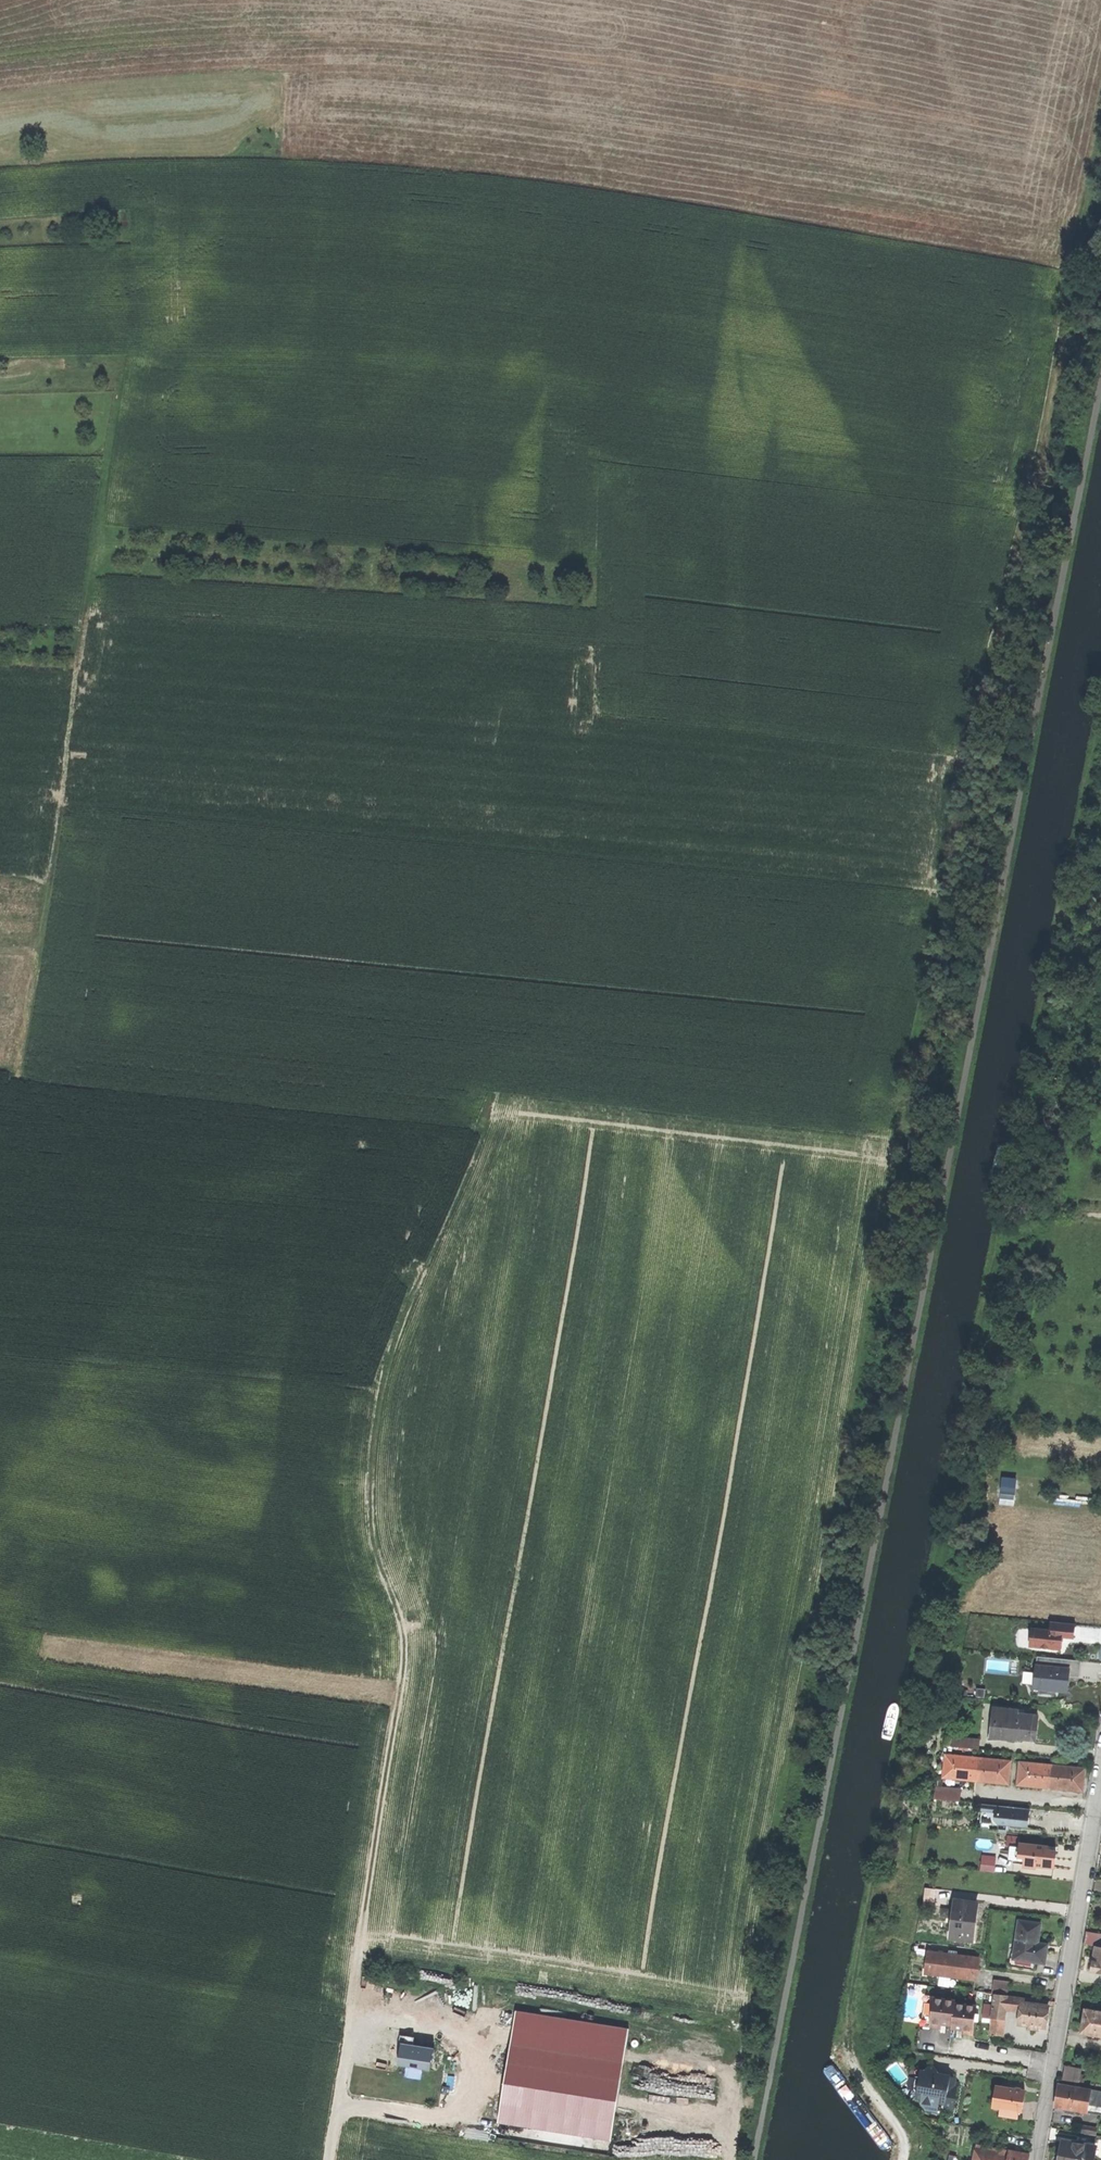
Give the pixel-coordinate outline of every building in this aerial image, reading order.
[(1014,1503),(1015,1494),(1001,1493),(1001,1503),(1014,1503)] [(1031,1628),(1029,1646),(1061,1649),(1061,1641),(1060,1641),(1061,1637),(1062,1637),(1074,1638),(1075,1624),(1051,1621),(1050,1630),(1031,1628)] [(1082,1660),(1037,1656),(1037,1660),(1034,1689),(1057,1691),(1067,1692),(1069,1676),(1080,1677),(1081,1669),(1082,1660)] [(1056,1696),(1057,1691),(1034,1689),(1037,1660),(1034,1660),(1033,1670),(1023,1674),(1034,1695),(1056,1696)] [(994,1735),(1036,1739),(1037,1729),(1038,1715),(1019,1713),(1019,1710),(997,1708),(994,1735)] [(945,1746),(978,1749),(979,1739),(946,1736),(945,1746)] [(944,1777),(976,1780),(1009,1783),(1011,1760),(946,1755),(944,1777)] [(1020,1761),(1018,1784),(1049,1787),(1083,1790),(1085,1767),(1020,1761)] [(935,1799),(960,1801),(961,1790),(936,1788),(935,1799)] [(983,1804),(981,1823),(1028,1827),(1029,1818),(1030,1808),(983,1804)] [(1048,1846),(1019,1843),(1019,1846),(1018,1856),(1024,1857),(1024,1860),(1023,1864),(1035,1866),(1054,1868),(1055,1859),(1056,1850),(1048,1850),(1048,1846)] [(1013,1859),(1024,1860),(1024,1857),(1018,1856),(1019,1846),(1015,1845),(1009,1850),(1009,1853),(1013,1859)] [(982,1853),(982,1869),(996,1870),(997,1854),(982,1853)] [(951,1937),(972,1940),(975,1915),(977,1902),(955,1900),(951,1937)] [(1014,1958),(1045,1963),(1046,1956),(1047,1949),(1037,1948),(1038,1942),(1041,1923),(1019,1920),(1014,1958)] [(1096,1945),(1100,1946),(1100,1933),(1086,1931),(1084,1943),(1096,1945)] [(1096,1945),(1093,1958),(1091,1970),(1100,1972),(1100,1946),(1096,1945)] [(928,1973),(976,1979),(977,1969),(979,1957),(930,1951),(928,1973)] [(991,1978),(990,1986),(1004,1988),(1006,1988),(1007,1980),(991,1978)] [(987,1992),(994,1993),(1004,1994),(1004,1988),(990,1986),(988,1986),(987,1992)] [(1002,2018),(1003,2008),(1005,1994),(1004,1994),(994,1993),(991,2017),(1002,2018)] [(1022,1996),(1005,1994),(1003,2008),(1020,2011),(1021,2002),(1022,1996)] [(922,2024),(930,2025),(934,1998),(926,1998),(922,2024)] [(945,2024),(952,2024),(955,2003),(955,2000),(934,1998),(930,2025),(930,2026),(935,2027),(941,2027),(942,2020),(946,2021),(945,2024)] [(1048,2005),(1021,2002),(1020,2011),(1019,2023),(1026,2024),(1040,2026),(1046,2026),(1047,2017),(1048,2005)] [(976,2006),(955,2003),(952,2024),(952,2027),(958,2028),(959,2025),(963,2026),(962,2033),(967,2034),(973,2034),(976,2006)] [(1100,2034),(1100,2011),(1085,2009),(1083,2020),(1081,2031),(1100,2034)] [(630,2031),(518,2013),(499,2123),(612,2141),(630,2031)] [(1000,2036),(1002,2018),(991,2017),(989,2034),(1000,2036)] [(433,2049),(400,2044),(397,2066),(430,2071),(433,2049)] [(944,2109),(953,2111),(957,2087),(948,2085),(950,2075),(944,2074),(939,2074),(932,2064),(923,2071),(920,2070),(916,2097),(921,2098),(923,2098),(929,2095),(932,2100),(945,2102),(944,2109)] [(1062,2079),(1078,2081),(1081,2068),(1065,2065),(1062,2079)] [(1056,2096),(1055,2106),(1087,2111),(1090,2090),(1058,2085),(1056,2096)] [(1025,2090),(996,2086),(993,2106),(1000,2107),(999,2115),(1018,2118),(1019,2110),(1022,2111),(1024,2100),(1025,2090)] [(1090,2090),(1087,2111),(1100,2114),(1100,2111),(1100,2092),(1090,2090)] [(939,2112),(944,2109),(945,2102),(932,2100),(929,2095),(923,2098),(921,2098),(920,2102),(925,2110),(939,2112)] [(1095,2146),(1062,2141),(1060,2155),(1059,2159),(1093,2159),(1095,2146)] [(996,2153),(975,2149),(973,2159),(978,2159),(995,2159),(996,2153)] [(995,2159),(1027,2159),(1028,2154),(1000,2149),(999,2153),(996,2153),(995,2159)]
